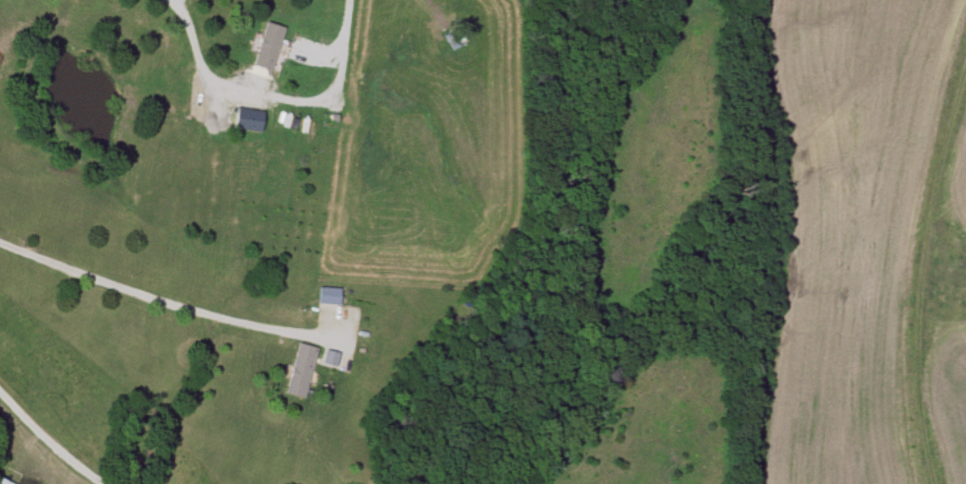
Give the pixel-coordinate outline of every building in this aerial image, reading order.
[(269,72),(283,28),(264,22),(250,66),(269,72)] [(263,131),(265,111),(233,108),(232,129),(263,131)] [(316,304),(337,304),(337,288),(316,288),(316,304)] [(315,348),(296,343),(283,394),(302,399),(315,348)]
